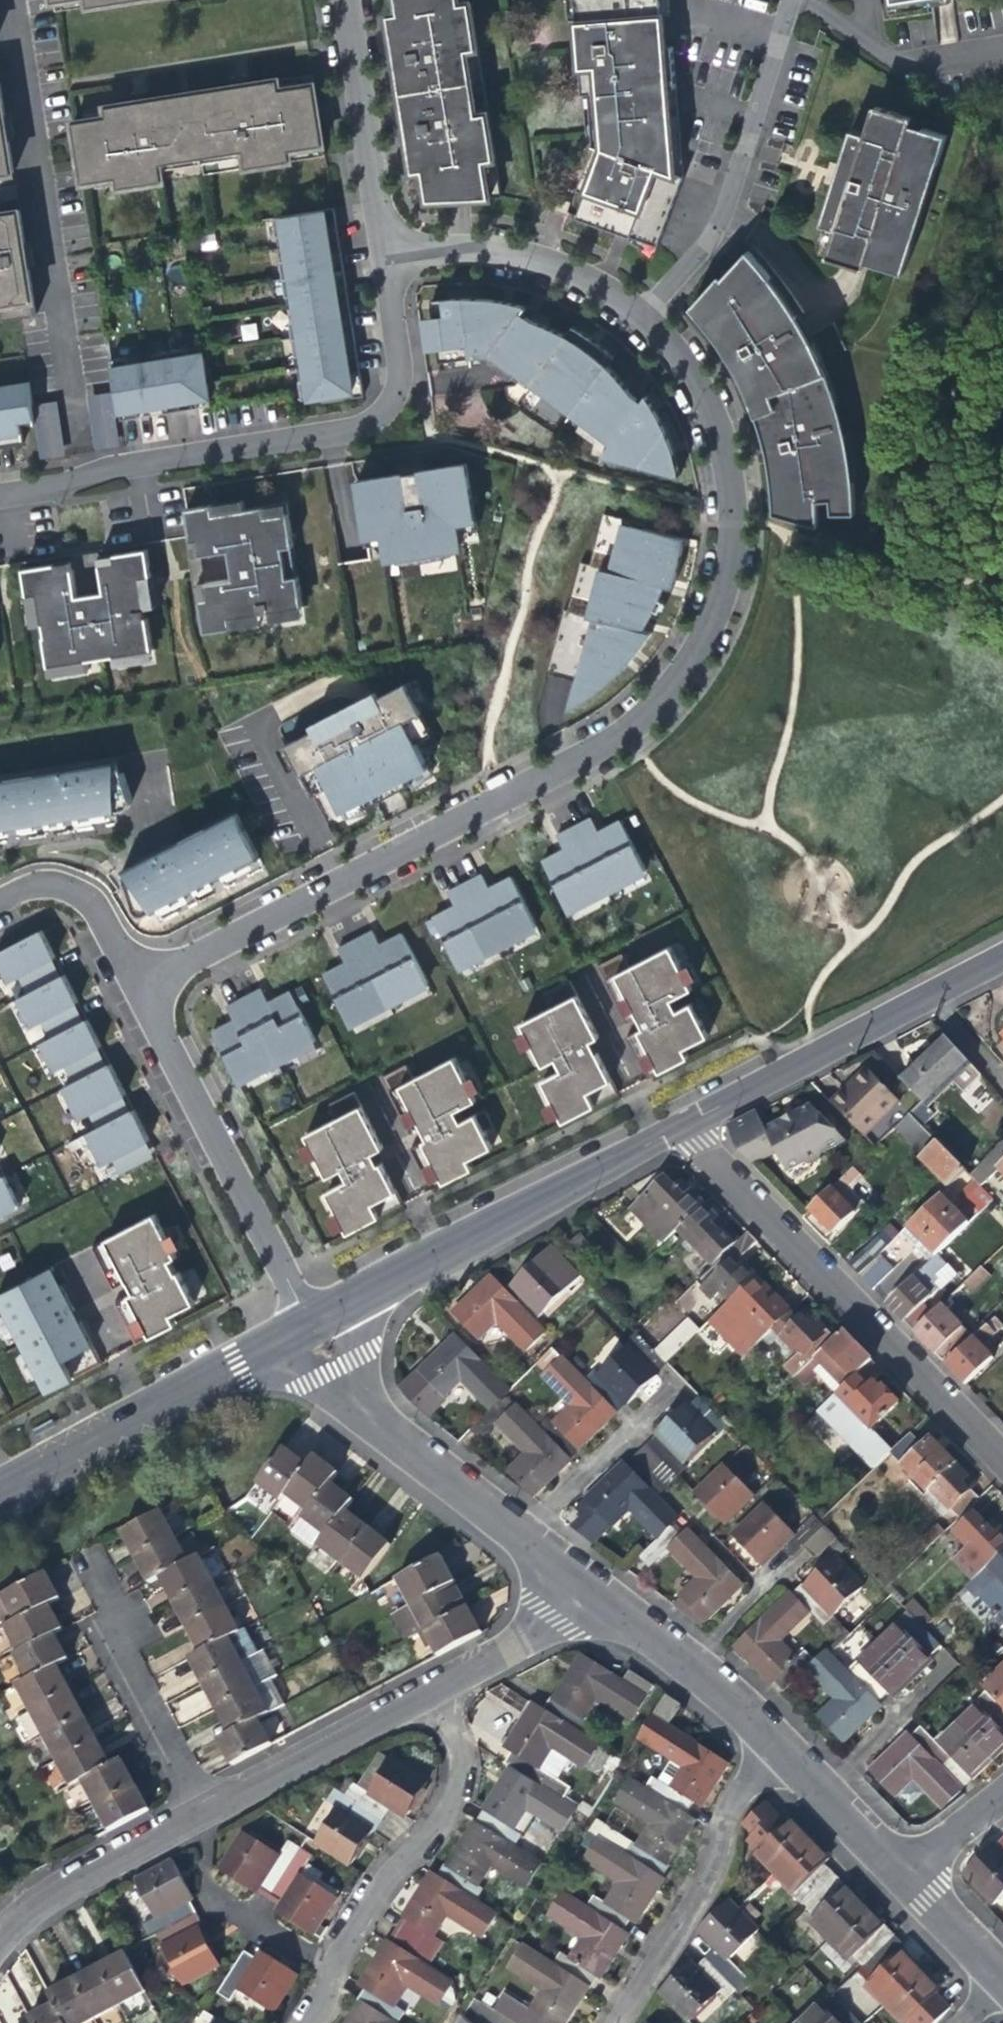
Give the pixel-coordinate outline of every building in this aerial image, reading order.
[(54,11),(125,0),(52,0),(54,11)] [(399,15),(389,17),(393,37),(413,161),(419,202),(502,198),(471,4),(460,6),(459,0),(397,0),(399,15)] [(577,0),(569,0),(571,24),(579,23),(577,0)] [(579,23),(588,142),(596,145),(606,148),(589,193),(580,216),(618,234),(631,239),(630,241),(655,257),(660,246),(685,177),(671,171),(671,166),(670,156),(675,156),(667,61),(662,61),(661,54),(661,49),(666,48),(666,47),(662,0),(577,0),(579,23)] [(106,116),(71,122),(81,182),(116,177),(118,187),(146,182),(145,174),(160,172),(160,168),(159,163),(173,161),(172,156),(199,152),(200,162),(202,173),(322,154),(309,73),(246,83),(245,74),(237,75),(230,76),(231,86),(148,99),(146,90),(139,91),(131,93),(132,101),(104,106),(106,116)] [(13,171),(9,146),(8,139),(12,138),(10,129),(8,114),(4,115),(3,111),(0,90),(0,173),(13,171)] [(867,134),(851,129),(846,147),(854,149),(848,167),(840,164),(832,189),(841,191),(835,209),(827,206),(821,224),(837,229),(830,250),(866,262),(903,273),(913,244),(899,239),(905,220),(919,224),(931,185),(917,180),(923,161),(937,165),(947,136),(922,128),(920,137),(906,132),(909,124),(911,118),(875,107),(874,112),(867,134)] [(909,124),(906,132),(920,137),(922,128),(909,124)] [(854,149),(846,147),(840,164),(848,167),(854,149)] [(200,162),(199,152),(172,156),(173,161),(159,163),(160,168),(200,162)] [(937,165),(923,161),(917,180),(931,185),(937,165)] [(161,180),(160,172),(145,174),(146,182),(161,180)] [(15,183),(0,186),(0,198),(0,199),(17,197),(17,192),(15,183)] [(841,191),(832,189),(827,206),(835,209),(841,191)] [(571,202),(553,197),(550,207),(568,213),(571,202)] [(29,265),(32,265),(30,254),(28,241),(25,241),(24,238),(19,209),(0,212),(0,287),(5,317),(19,315),(36,312),(29,273),(29,265)] [(344,375),(340,349),(344,349),(353,347),(351,330),(348,313),(339,315),(334,315),(330,290),(335,289),(344,288),(341,270),(339,254),(339,253),(330,254),(325,255),(321,230),(326,229),(335,227),(332,209),(272,219),(275,237),(283,236),(287,260),(279,262),(285,298),(293,296),(297,321),(289,322),(294,357),(302,356),(306,380),(298,381),(301,401),(320,398),(321,404),(361,397),(357,373),(348,374),(344,375)] [(919,224),(905,220),(899,239),(913,244),(919,224)] [(326,229),(321,230),(325,255),(330,254),(329,247),(327,237),(326,229)] [(283,236),(275,237),(279,262),(287,260),(283,236)] [(773,499),(773,514),(801,522),(817,526),(817,514),(816,501),(830,500),(831,514),(854,514),(854,506),(854,498),(853,489),(853,482),(853,481),(843,481),(843,475),(840,457),(838,446),(836,436),(834,427),(831,417),(829,410),(828,406),(837,403),(836,399),(834,392),(832,388),(831,384),(830,381),(825,369),(823,365),(823,364),(821,359),(818,354),(818,353),(817,352),(815,347),(814,344),(813,343),(805,348),(803,344),(801,340),(790,321),(788,318),(784,311),(780,306),(777,300),(771,293),(767,287),(765,284),(772,277),(748,250),(720,274),(723,277),(691,307),(703,321),(708,327),(716,320),(723,329),(729,338),(734,345),(736,349),(730,354),(734,361),(741,374),(748,370),(752,377),(755,384),(758,390),(761,398),(762,400),(764,406),(766,411),(769,420),(770,425),(771,428),(763,431),(769,454),(778,453),(779,463),(781,473),(783,487),(772,488),(773,499)] [(830,250),(829,256),(864,267),(866,262),(830,250)] [(788,318),(790,321),(799,316),(796,313),(792,306),(788,301),(785,295),(779,287),(774,281),(772,277),(765,284),(767,287),(771,293),(777,300),(780,306),(784,311),(788,318)] [(335,289),(330,290),(334,315),(339,315),(338,310),(336,296),(335,289)] [(293,296),(285,298),(289,322),(297,321),(293,296)] [(610,444),(602,455),(679,475),(677,466),(673,453),(670,443),(667,434),(663,426),(659,416),(655,409),(653,406),(651,402),(646,395),(641,401),(637,398),(632,394),(627,388),(623,383),(619,379),(617,376),(612,371),(607,366),(614,357),(608,352),(605,350),(602,347),(597,343),(594,341),(592,339),(588,337),(583,333),(577,329),(572,327),(566,335),(559,332),(552,328),(544,325),(537,322),(532,321),(526,316),(522,313),(526,307),(517,304),(510,302),(505,301),(502,301),(490,299),(480,298),(469,298),(460,298),(458,298),(448,298),(435,299),(430,300),(433,317),(437,347),(439,362),(490,355),(501,363),(520,377),(530,385),(531,385),(538,375),(577,404),(570,414),(582,422),(610,444)] [(535,310),(526,307),(522,313),(526,316),(532,321),(535,310)] [(424,319),(428,349),(437,347),(433,317),(424,319)] [(716,320),(708,327),(716,338),(718,341),(728,356),(738,375),(748,394),(762,435),(767,456),(768,463),(771,478),(772,488),(783,487),(781,473),(779,463),(778,453),(769,454),(763,431),(771,428),(770,425),(769,420),(766,411),(764,406),(762,400),(761,398),(758,390),(755,384),(752,377),(748,370),(741,374),(734,361),(730,354),(736,349),(734,345),(729,338),(723,329),(716,320)] [(809,336),(801,340),(803,344),(805,348),(813,343),(840,336),(833,323),(809,336)] [(199,346),(186,348),(188,357),(200,355),(200,354),(199,346)] [(127,357),(109,360),(118,421),(136,418),(135,409),(134,404),(159,400),(160,405),(161,414),(196,409),(194,399),(193,394),(206,392),(205,384),(200,355),(188,357),(186,348),(152,354),(153,362),(128,366),(127,357)] [(344,349),(340,349),(344,375),(348,374),(348,369),(346,356),(344,349)] [(153,362),(152,354),(127,357),(128,366),(153,362)] [(488,364),(515,384),(520,377),(501,363),(490,355),(439,362),(440,371),(488,364)] [(302,356),(294,357),(298,381),(306,380),(302,356)] [(531,385),(570,414),(577,404),(538,375),(531,385)] [(8,430),(9,435),(16,434),(23,433),(22,428),(21,423),(37,421),(34,401),(31,383),(0,388),(0,431),(8,430)] [(646,395),(641,388),(632,394),(637,398),(641,401),(646,395)] [(111,389),(87,393),(96,446),(120,443),(111,389)] [(37,426),(42,455),(66,451),(57,398),(34,401),(37,421),(37,426)] [(134,404),(135,409),(140,408),(152,406),(160,405),(159,400),(134,404)] [(582,422),(576,429),(594,442),(592,453),(602,455),(610,444),(582,422)] [(845,434),(836,436),(838,446),(840,457),(843,475),(843,481),(853,481),(852,474),(849,455),(847,444),(845,434)] [(398,474),(356,481),(364,536),(384,533),(388,557),(458,546),(454,522),(474,519),(465,464),(398,474)] [(228,502),(211,505),(213,515),(244,509),(242,500),(228,502)] [(269,612),(302,606),(297,576),(287,578),(282,548),(292,547),(284,503),(244,509),(213,515),(211,505),(184,510),(190,541),(196,540),(199,555),(227,551),(232,578),(203,583),(206,599),(199,600),(205,633),(231,628),(230,618),(260,613),(269,612)] [(545,675),(575,683),(593,617),(597,618),(609,570),(619,573),(632,525),(644,528),(644,525),(634,522),(623,519),(603,514),(589,565),(579,562),(567,610),(563,609),(545,675)] [(659,598),(663,586),(672,588),(674,582),(676,575),(679,563),(681,550),(683,539),(644,528),(632,525),(619,573),(609,570),(597,618),(593,617),(575,683),(588,699),(591,697),(597,692),(602,688),(609,682),(617,675),(626,665),(631,660),(634,657),(639,650),(647,639),(651,633),(643,630),(649,619),(653,611),(656,605),(659,598)] [(192,556),(199,555),(196,540),(190,541),(192,556)] [(43,638),(48,666),(86,660),(113,656),(152,651),(147,618),(145,618),(143,609),(145,609),(141,578),(150,577),(146,551),(113,556),(114,563),(99,565),(103,593),(89,596),(75,598),(71,569),(56,572),(55,564),(22,569),(26,597),(37,596),(42,625),(43,626),(45,638),(43,638)] [(114,563),(113,556),(98,558),(99,565),(114,563)] [(368,558),(337,563),(341,589),(372,584),(368,558)] [(56,572),(71,569),(70,562),(55,564),(56,572)] [(155,608),(150,577),(141,578),(145,609),(155,608)] [(197,585),(199,600),(206,599),(203,583),(197,585)] [(32,627),(42,625),(37,596),(27,597),(32,627)] [(302,606),(269,612),(271,622),(304,617),(302,606)] [(230,618),(231,628),(262,623),(260,613),(230,618)] [(152,651),(113,656),(115,666),(153,661),(152,651)] [(86,660),(48,666),(49,677),(88,671),(86,660)] [(416,705),(405,683),(361,706),(287,746),(298,766),(308,761),(320,784),(325,781),(342,812),(362,802),(365,808),(377,802),(373,796),(382,791),(396,784),(399,790),(411,784),(408,779),(429,768),(412,737),(418,733),(406,710),(416,705)] [(588,699),(575,683),(567,711),(588,699)] [(117,759),(0,778),(0,832),(5,831),(35,826),(62,822),(96,816),(117,813),(117,810),(125,809),(128,808),(130,805),(131,802),(131,799),(123,772),(119,773),(118,765),(117,759)] [(152,910),(153,912),(160,909),(193,892),(230,873),(259,859),(235,811),(122,868),(125,875),(128,881),(125,883),(133,910),(136,912),(139,914),(142,914),(146,913),(152,910)] [(569,910),(646,870),(620,820),(605,828),(608,834),(601,838),(591,818),(556,836),(563,849),(567,856),(561,859),(557,853),(543,860),(569,910)] [(459,967),(536,926),(510,877),(495,884),(498,891),(492,894),(482,873),(447,892),(451,900),(457,911),(451,915),(448,909),(433,917),(459,967)] [(8,981),(54,957),(47,944),(40,931),(0,952),(0,965),(8,981)] [(349,1023),(427,983),(401,933),(386,941),(390,947),(383,951),(372,931),(338,949),(345,963),(348,969),(342,972),(338,966),(323,974),(349,1023)] [(692,988),(670,946),(628,967),(621,954),(597,966),(626,1021),(637,1016),(643,1027),(626,1036),(647,1078),(671,1065),(688,1056),(684,1048),(708,1036),(690,1003),(677,1010),(671,999),(692,988)] [(70,986),(63,974),(17,999),(31,1025),(77,1001),(70,986)] [(598,1037),(568,981),(545,993),(552,1006),(520,1023),(543,1066),(555,1059),(561,1070),(542,1080),(564,1122),(595,1106),(618,1093),(591,1041),(598,1037)] [(237,1081),(316,1040),(291,991),(275,999),(278,1005),(276,1006),(271,1008),(261,988),(226,1006),(237,1026),(234,1027),(230,1029),(227,1023),(211,1032),(237,1081)] [(94,1033),(87,1019),(40,1043),(54,1069),(100,1045),(94,1033)] [(895,1079),(914,1099),(919,1105),(923,1109),(953,1082),(963,1093),(979,1078),(970,1067),(943,1037),(931,1048),(895,1079)] [(476,1100),(455,1057),(412,1078),(406,1065),(382,1077),(410,1134),(423,1127),(428,1138),(410,1147),(431,1189),(456,1177),(472,1169),(468,1159),(491,1147),(475,1114),(461,1122),(455,1110),(476,1100)] [(118,1081),(109,1063),(63,1088),(78,1117),(125,1093),(118,1081)] [(866,1070),(850,1085),(843,1091),(848,1097),(871,1076),(866,1070)] [(848,1097),(843,1091),(842,1093),(830,1105),(863,1138),(899,1105),(871,1076),(848,1097)] [(838,1087),(842,1093),(843,1091),(850,1085),(845,1081),(838,1087)] [(382,1148),(353,1091),(329,1104),(336,1118),(304,1134),(327,1177),(342,1169),(347,1180),(326,1191),(348,1233),(382,1215),(403,1204),(381,1162),(380,1163),(374,1152),(382,1148)] [(726,1127),(737,1153),(748,1165),(775,1151),(785,1171),(800,1163),(806,1165),(817,1159),(819,1153),(843,1141),(809,1106),(764,1129),(755,1112),(747,1116),(726,1127)] [(143,1127),(133,1109),(87,1133),(102,1163),(149,1139),(143,1127)] [(911,1112),(893,1126),(912,1149),(930,1135),(911,1112)] [(966,1174),(978,1186),(994,1171),(1002,1181),(1002,1144),(999,1140),(966,1174)] [(928,1182),(939,1194),(963,1170),(936,1143),(912,1166),(928,1182)] [(832,1235),(854,1214),(840,1199),(848,1191),(862,1179),(859,1177),(875,1161),(868,1155),(809,1212),(820,1223),(832,1235)] [(0,1179),(0,1221),(21,1210),(4,1176),(0,1179)] [(661,1246),(676,1232),(703,1207),(693,1196),(682,1185),(676,1190),(663,1178),(627,1210),(661,1246)] [(862,1206),(848,1191),(840,1199),(854,1214),(862,1206)] [(954,1209),(939,1194),(904,1227),(919,1242),(954,1209)] [(719,1224),(703,1207),(676,1232),(710,1268),(728,1252),(737,1243),(719,1224)] [(968,1224),(954,1209),(919,1242),(934,1258),(935,1257),(968,1224)] [(177,1256),(154,1213),(91,1247),(113,1289),(127,1281),(132,1292),(113,1302),(136,1345),(159,1332),(176,1324),(171,1314),(195,1302),(178,1271),(176,1272),(170,1260),(177,1256)] [(557,1232),(558,1235),(570,1228),(568,1225),(557,1232)] [(845,1264),(855,1274),(896,1236),(886,1226),(845,1264)] [(907,1241),(913,1248),(919,1242),(904,1227),(898,1233),(907,1241)] [(580,1249),(570,1228),(558,1235),(567,1255),(580,1249)] [(701,1277),(709,1285),(716,1292),(727,1304),(754,1279),(743,1268),(738,1262),(756,1245),(746,1235),(737,1243),(728,1252),(710,1268),(701,1277)] [(920,1255),(928,1263),(934,1258),(919,1242),(913,1248),(920,1255)] [(514,1270),(495,1288),(524,1318),(561,1282),(532,1253),(514,1270)] [(943,1265),(935,1257),(934,1258),(928,1263),(920,1272),(928,1280),(943,1265)] [(870,1290),(891,1270),(881,1259),(860,1280),(870,1290)] [(51,1267),(0,1293),(0,1301),(19,1338),(23,1335),(29,1348),(25,1350),(47,1391),(73,1377),(101,1363),(79,1321),(77,1322),(72,1311),(74,1310),(51,1267)] [(981,1267),(924,1322),(912,1333),(925,1347),(941,1362),(962,1341),(956,1334),(962,1328),(949,1315),(990,1276),(981,1267)] [(937,1290),(928,1280),(920,1272),(885,1305),(902,1323),(913,1312),(920,1305),(937,1290)] [(536,1330),(524,1318),(495,1288),(481,1273),(463,1292),(446,1309),(470,1334),(488,1317),(517,1347),(536,1330)] [(768,1294),(754,1279),(727,1304),(719,1311),(708,1322),(743,1358),(751,1350),(771,1331),(789,1315),(768,1294)] [(711,1297),(716,1292),(709,1285),(704,1290),(711,1297)] [(790,1313),(789,1315),(771,1331),(779,1338),(796,1356),(790,1362),(785,1367),(794,1377),(833,1339),(819,1325),(806,1312),(797,1321),(790,1313)] [(924,1322),(913,1312),(902,1323),(912,1333),(924,1322)] [(653,1352),(661,1360),(665,1365),(696,1334),(685,1322),(653,1352)] [(955,1377),(964,1386),(991,1359),(982,1350),(995,1337),(990,1332),(995,1328),(990,1323),(946,1367),(955,1377)] [(619,1341),(622,1345),(649,1371),(661,1360),(653,1352),(631,1330),(619,1341)] [(448,1379),(452,1375),(482,1404),(501,1386),(447,1331),(389,1388),(416,1413),(435,1393),(434,1392),(448,1379)] [(820,1364),(843,1388),(860,1372),(870,1362),(858,1349),(841,1332),(833,1339),(794,1377),(804,1387),(820,1373),(815,1368),(820,1364)] [(781,1353),(790,1362),(796,1356),(779,1338),(775,1342),(782,1349),(781,1353)] [(589,1369),(579,1381),(608,1411),(618,1400),(622,1404),(640,1386),(652,1374),(649,1371),(622,1345),(593,1374),(589,1369)] [(743,1358),(739,1361),(748,1370),(759,1359),(751,1350),(743,1358)] [(546,1421),(536,1430),(566,1461),(575,1451),(573,1449),(595,1427),(609,1412),(608,1411),(579,1381),(555,1357),(537,1376),(568,1407),(550,1425),(546,1421)] [(843,1388),(816,1414),(871,1472),(890,1454),(869,1432),(897,1406),(881,1388),(879,1391),(871,1383),(881,1373),(870,1362),(860,1372),(843,1388)] [(650,1435),(654,1438),(679,1464),(711,1433),(713,1436),(724,1426),(697,1398),(685,1407),(682,1404),(680,1404),(667,1418),(650,1435)] [(501,1399),(470,1428),(480,1438),(493,1425),(523,1455),(504,1474),(518,1488),(529,1500),(552,1475),(566,1461),(536,1430),(514,1407),(511,1409),(501,1399)] [(926,1493),(928,1491),(954,1466),(938,1450),(928,1440),(920,1448),(909,1436),(890,1454),(926,1493)] [(654,1438),(644,1449),(674,1479),(684,1469),(679,1464),(654,1438)] [(272,1501),(276,1495),(299,1466),(287,1456),(275,1448),(248,1483),(272,1501)] [(644,1449),(634,1459),(664,1489),(674,1479),(644,1449)] [(307,1456),(299,1466),(276,1495),(299,1513),(322,1483),(329,1473),(321,1467),(307,1456)] [(634,1459),(624,1469),(653,1499),(664,1489),(634,1459)] [(627,1512),(655,1541),(669,1527),(675,1522),(653,1499),(624,1469),(619,1465),(584,1502),(586,1504),(574,1516),(602,1544),(614,1533),(609,1529),(621,1517),(627,1512)] [(961,1483),(966,1478),(954,1466),(928,1491),(957,1520),(977,1501),(969,1492),(961,1483)] [(721,1469),(691,1498),(720,1527),(750,1498),(721,1469)] [(969,1482),(966,1478),(961,1483),(969,1492),(974,1487),(969,1482)] [(336,1493),(322,1483),(299,1513),(295,1518),(318,1536),(338,1510),(345,1500),(336,1493)] [(779,1549),(789,1559),(799,1549),(818,1530),(807,1519),(787,1537),(758,1507),(729,1536),(760,1568),(775,1553),(779,1549)] [(349,1519),(338,1510),(318,1536),(311,1546),(334,1563),(361,1528),(349,1519)] [(119,1544),(126,1559),(166,1537),(153,1512),(113,1533),(119,1544)] [(985,1570),(1002,1553),(1002,1535),(994,1526),(991,1523),(984,1530),(971,1516),(951,1534),(985,1570)] [(926,1551),(943,1534),(935,1525),(917,1543),(926,1551)] [(677,1535),(669,1527),(655,1541),(639,1557),(648,1567),(665,1550),(694,1580),(676,1597),(700,1622),(720,1603),(737,1586),(684,1531),(677,1535)] [(372,1536),(361,1528),(334,1563),(356,1581),(383,1545),(372,1536)] [(828,1540),(818,1530),(799,1549),(809,1559),(828,1540)] [(180,1563),(166,1537),(126,1559),(132,1569),(141,1585),(152,1579),(180,1563)] [(206,1549),(180,1563),(152,1579),(158,1590),(165,1604),(205,1583),(220,1575),(206,1549)] [(810,1560),(809,1559),(799,1549),(789,1559),(799,1570),(810,1560)] [(985,1570),(996,1580),(979,1597),(1002,1623),(1002,1553),(985,1570)] [(389,1580),(402,1604),(446,1581),(440,1570),(432,1556),(389,1580)] [(830,1559),(800,1588),(829,1618),(860,1589),(830,1559)] [(7,1622),(40,1605),(51,1599),(43,1583),(38,1574),(0,1594),(0,1619),(4,1617),(7,1622)] [(396,1640),(415,1630),(459,1606),(453,1595),(446,1581),(402,1604),(383,1615),(396,1640)] [(217,1607),(205,1583),(165,1604),(172,1617),(178,1628),(217,1607)] [(736,1644),(773,1681),(794,1661),(776,1643),(806,1614),(819,1628),(829,1618),(800,1588),(794,1593),(790,1597),(788,1595),(744,1636),(736,1644)] [(40,1605),(7,1622),(0,1626),(0,1633),(11,1654),(46,1635),(54,1631),(47,1619),(40,1605)] [(467,1621),(459,1606),(415,1630),(430,1657),(474,1634),(467,1621)] [(230,1632),(217,1607),(178,1628),(183,1638),(191,1653),(230,1632)] [(894,1626),(874,1646),(905,1677),(918,1664),(926,1657),(921,1653),(934,1642),(905,1613),(892,1624),(894,1626)] [(230,1632),(191,1653),(180,1659),(187,1671),(194,1684),(249,1655),(235,1629),(230,1632)] [(855,1656),(869,1641),(859,1631),(845,1646),(855,1656)] [(55,1652),(46,1635),(11,1654),(6,1657),(19,1681),(49,1665),(59,1660),(55,1652)] [(853,1662),(843,1673),(872,1702),(882,1692),(886,1696),(899,1683),(905,1677),(874,1646),(855,1664),(853,1662)] [(876,1706),(872,1702),(843,1673),(826,1656),(823,1653),(811,1663),(802,1653),(794,1661),(773,1681),(782,1690),(803,1670),(832,1700),(814,1717),(839,1742),(858,1723),(876,1706)] [(249,1655),(194,1684),(200,1695),(207,1709),(263,1679),(250,1654),(249,1655)] [(560,1682),(539,1715),(574,1737),(583,1723),(579,1720),(592,1700),(627,1722),(641,1701),(575,1659),(560,1682)] [(56,1677),(49,1665),(19,1681),(8,1687),(22,1712),(63,1691),(56,1677)] [(982,1692),(987,1697),(1002,1713),(1002,1671),(982,1692)] [(275,1704),(263,1679),(207,1709),(213,1720),(221,1733),(249,1718),(275,1704)] [(70,1703),(63,1691),(22,1712),(35,1736),(76,1715),(70,1703)] [(664,1696),(663,1697),(654,1713),(669,1723),(680,1705),(664,1696)] [(956,1731),(988,1763),(1002,1748),(1002,1713),(987,1697),(978,1705),(976,1712),(956,1731)] [(593,1748),(574,1737),(539,1715),(527,1707),(513,1729),(500,1750),(505,1753),(497,1767),(502,1770),(553,1802),(562,1788),(530,1769),(543,1748),(579,1771),(593,1748)] [(84,1729),(76,1715),(35,1736),(49,1762),(90,1740),(84,1729)] [(264,1746),(249,1718),(221,1733),(210,1739),(218,1754),(225,1767),(264,1746)] [(716,1787),(727,1769),(650,1720),(644,1730),(645,1730),(635,1746),(645,1752),(648,1747),(684,1770),(670,1792),(657,1784),(650,1796),(685,1818),(692,1807),(700,1812),(716,1787)] [(871,1774),(887,1790),(934,1746),(920,1731),(909,1741),(906,1739),(889,1755),(871,1774)] [(978,1773),(988,1763),(956,1731),(937,1749),(948,1760),(938,1770),(959,1792),(978,1773)] [(97,1753),(90,1740),(49,1762),(62,1787),(73,1781),(103,1765),(97,1753)] [(962,1794),(959,1792),(938,1770),(948,1760),(937,1749),(934,1746),(887,1790),(896,1800),(913,1783),(942,1812),(962,1794)] [(113,1760),(103,1765),(73,1781),(86,1807),(126,1785),(119,1772),(113,1760)] [(348,1786),(340,1800),(378,1824),(387,1810),(400,1818),(414,1796),(422,1784),(387,1762),(365,1796),(348,1786)] [(567,1810),(553,1802),(502,1770),(490,1788),(475,1812),(478,1814),(470,1828),(505,1849),(514,1837),(505,1831),(518,1809),(553,1831),(567,1810)] [(633,1847),(624,1859),(658,1881),(682,1843),(694,1824),(685,1818),(650,1796),(630,1784),(616,1806),(650,1828),(636,1849),(633,1847)] [(134,1799),(126,1785),(86,1807),(101,1834),(141,1812),(134,1799)] [(371,1835),(378,1824),(340,1800),(332,1812),(331,1811),(309,1846),(345,1869),(359,1847),(368,1834),(371,1835)] [(780,1872),(811,1843),(797,1828),(791,1821),(788,1824),(768,1803),(747,1825),(756,1835),(749,1841),(780,1872)] [(533,1866),(505,1849),(470,1828),(468,1826),(454,1848),(435,1880),(470,1903),(477,1891),(471,1887),(484,1865),(520,1887),(533,1866)] [(265,1900),(268,1897),(291,1862),(278,1854),(275,1858),(240,1836),(216,1873),(237,1886),(252,1896),(254,1893),(265,1900)] [(594,1901),(585,1913),(620,1935),(628,1922),(636,1927),(650,1905),(663,1884),(658,1881),(624,1859),(599,1843),(585,1864),(620,1887),(606,1908),(594,1901)] [(816,1848),(811,1843),(780,1872),(799,1893),(796,1897),(805,1907),(825,1889),(805,1868),(821,1853),(816,1848)] [(995,1854),(992,1851),(986,1857),(964,1879),(992,1909),(1002,1899),(1002,1847),(995,1854)] [(830,1862),(821,1853),(805,1868),(825,1889),(835,1879),(825,1867),(830,1862)] [(337,1891),(291,1862),(268,1897),(282,1906),(280,1909),(276,1916),(306,1936),(326,1908),(337,1891)] [(147,1922),(155,1937),(191,1918),(183,1903),(189,1900),(170,1864),(134,1883),(153,1919),(147,1922)] [(492,1916),(470,1903),(435,1880),(427,1875),(415,1893),(400,1918),(404,1921),(397,1934),(427,1953),(434,1941),(429,1936),(443,1916),(478,1939),(492,1916)] [(848,1893),(835,1879),(825,1889),(854,1919),(864,1909),(848,1893)] [(813,1921),(831,1940),(854,1919),(825,1889),(805,1907),(816,1918),(813,1921)] [(563,1959),(555,1971),(587,1992),(589,1993),(597,1981),(600,1983),(613,1962),(627,1939),(620,1935),(585,1913),(562,1898),(549,1920),(583,1942),(570,1963),(563,1959)] [(719,1952),(709,1962),(737,1991),(748,1982),(729,1963),(757,1934),(728,1904),(712,1920),(699,1932),(719,1952)] [(875,1922),(864,1909),(854,1919),(884,1950),(893,1941),(875,1922)] [(203,1941),(191,1918),(155,1937),(180,1984),(216,1965),(203,1941)] [(854,1958),(864,1969),(884,1950),(854,1919),(831,1940),(850,1961),(854,1958)] [(419,1966),(427,1953),(397,1934),(389,1947),(419,1966)] [(904,1952),(893,1941),(884,1950),(913,1980),(919,1974),(909,1963),(901,1955),(904,1952)] [(357,2006),(384,2022),(395,2022),(400,2015),(386,2006),(401,1984),(436,2007),(448,1984),(419,1966),(389,1947),(384,1944),(374,1962),(357,1988),(366,1993),(357,2006)] [(587,1992),(555,1971),(522,1950),(508,1972),(543,1994),(530,2016),(519,2009),(510,2022),(512,2022),(566,2022),(577,2007),(587,1992)] [(868,1986),(886,2005),(913,1980),(884,1950),(864,1969),(874,1980),(868,1986)] [(259,1956),(254,1964),(243,1956),(217,1997),(229,2004),(238,1989),(272,2011),(293,1979),(278,1969),(259,1956)] [(114,1966),(100,1973),(122,2014),(147,2000),(126,1959),(114,1966)] [(737,1991),(709,1962),(696,1975),(688,1967),(681,1974),(659,1995),(686,2022),(691,2022),(717,1997),(724,2004),(737,1991)] [(74,1987),(94,2022),(105,2022),(122,2014),(100,1973),(89,1979),(74,1987)] [(939,1995),(919,1974),(913,1980),(947,2015),(951,2011),(937,1996),(939,1995)] [(902,2022),(940,2022),(947,2015),(913,1980),(886,2005),(902,2022)] [(56,2013),(61,2022),(94,2022),(74,1987),(63,1992),(49,2000),(56,2013)] [(803,2022),(857,2022),(833,1998),(823,2008),(821,2005),(803,2022)] [(357,2006),(347,2022),(384,2022),(357,2006)] [(203,2011),(195,2022),(223,2022),(203,2011)] [(56,2013),(47,2018),(38,2022),(61,2022),(56,2013)]
